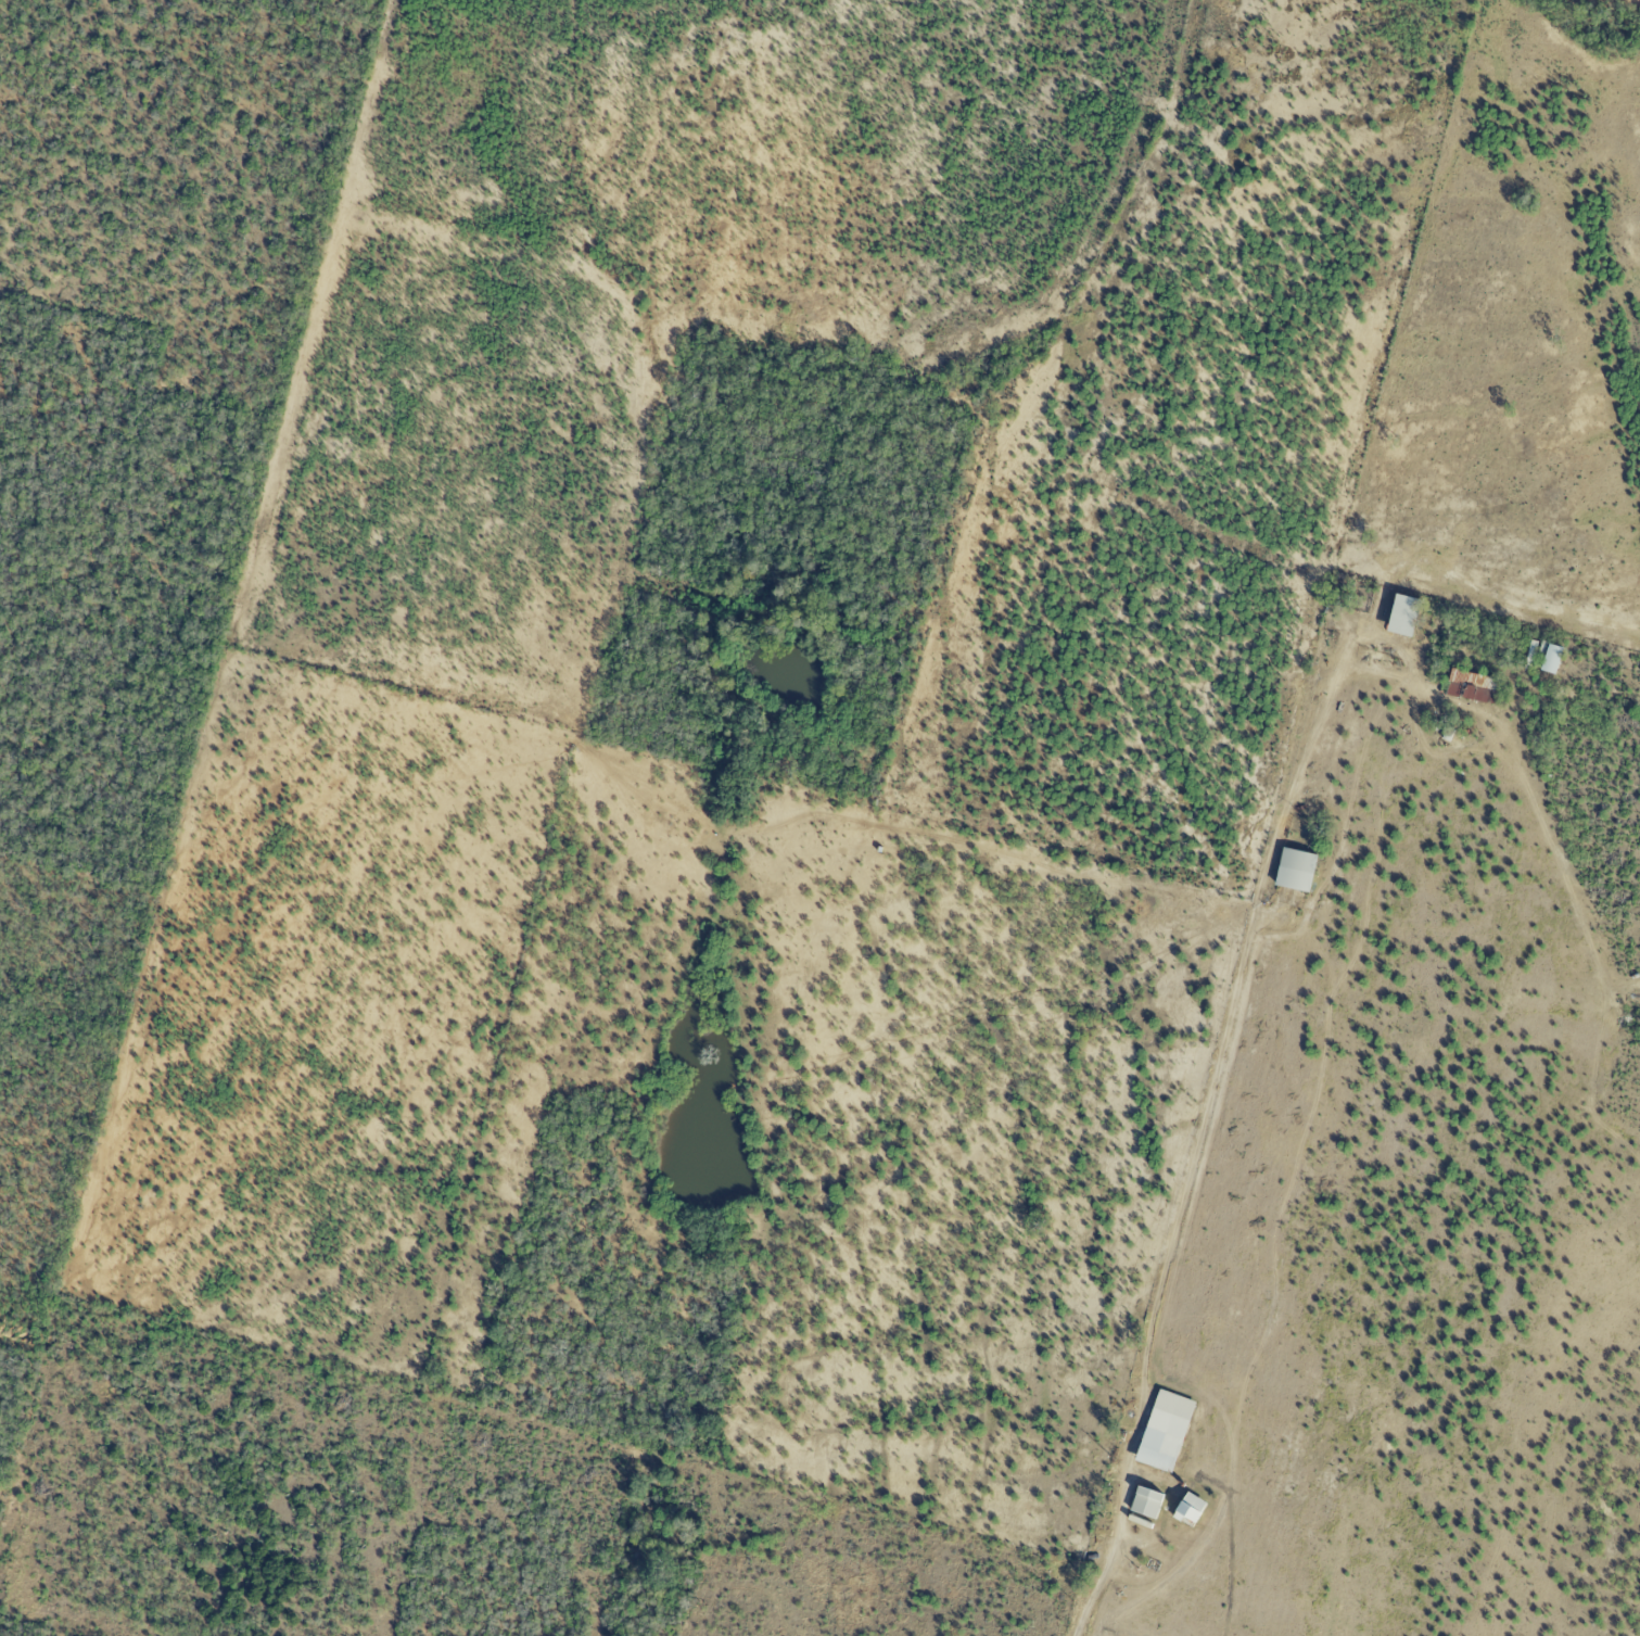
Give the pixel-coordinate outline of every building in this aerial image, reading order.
[(1414,637),(1420,599),(1395,595),(1389,634),(1414,637)] [(1564,648),(1549,644),(1541,671),(1556,675),(1564,648)] [(1446,696),(1495,706),(1500,679),(1452,669),(1446,696)] [(1275,886),(1310,893),(1318,856),(1284,848),(1275,886)] [(1137,1462),(1175,1474),(1196,1401),(1158,1390),(1137,1462)] [(1165,1495),(1139,1486),(1131,1511),(1157,1519),(1165,1495)] [(1176,1515),(1196,1526),(1207,1503),(1187,1493),(1176,1515)]
